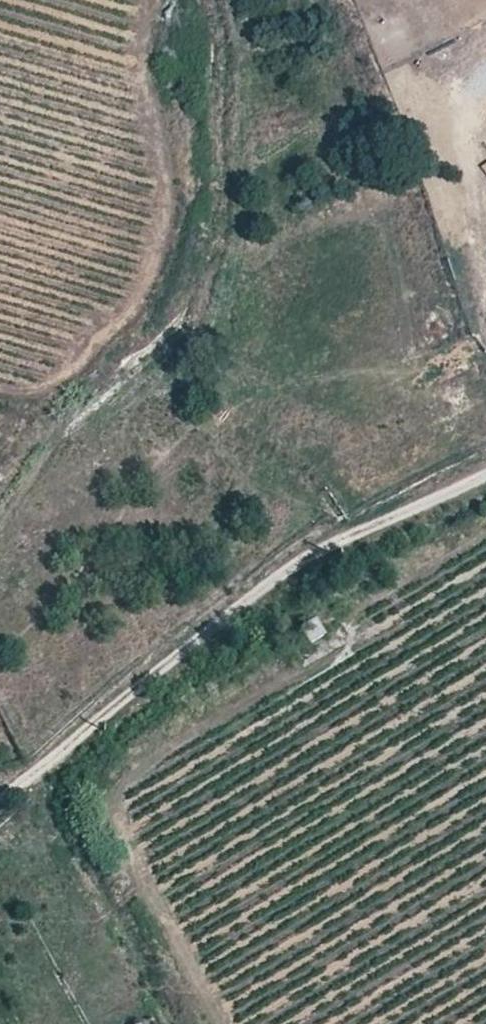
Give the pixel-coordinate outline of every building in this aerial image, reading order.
[(312,645),(325,637),(317,624),(305,632),(312,645)]
